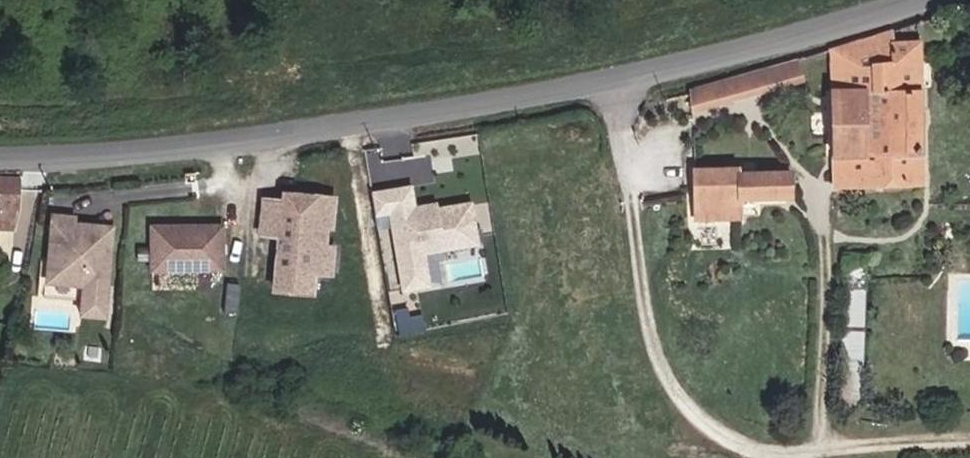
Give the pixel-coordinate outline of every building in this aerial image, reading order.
[(919,180),(919,41),(892,42),(891,31),(832,49),(831,182),(919,180)] [(692,106),(802,77),(798,60),(688,89),(692,106)] [(370,163),(373,180),(391,176),(392,186),(433,177),(428,151),(370,163)] [(734,217),(733,198),(784,196),(783,171),(731,173),(731,168),(689,169),(690,219),(734,217)] [(31,176),(0,176),(0,225),(24,226),(29,209),(31,176)] [(330,227),(333,199),(299,195),(297,212),(282,210),(283,203),(262,201),(259,232),(278,234),(273,288),(291,290),(293,270),(320,273),(325,227),(330,227)] [(477,244),(470,203),(436,209),(435,204),(413,208),(414,213),(406,214),(405,209),(389,212),(403,290),(428,285),(423,253),(477,244)] [(115,315),(124,225),(84,221),(85,215),(63,213),(57,278),(94,282),(91,313),(115,315)] [(229,271),(233,229),(164,223),(160,265),(229,271)] [(860,404),(864,254),(844,254),(839,404),(860,404)]
